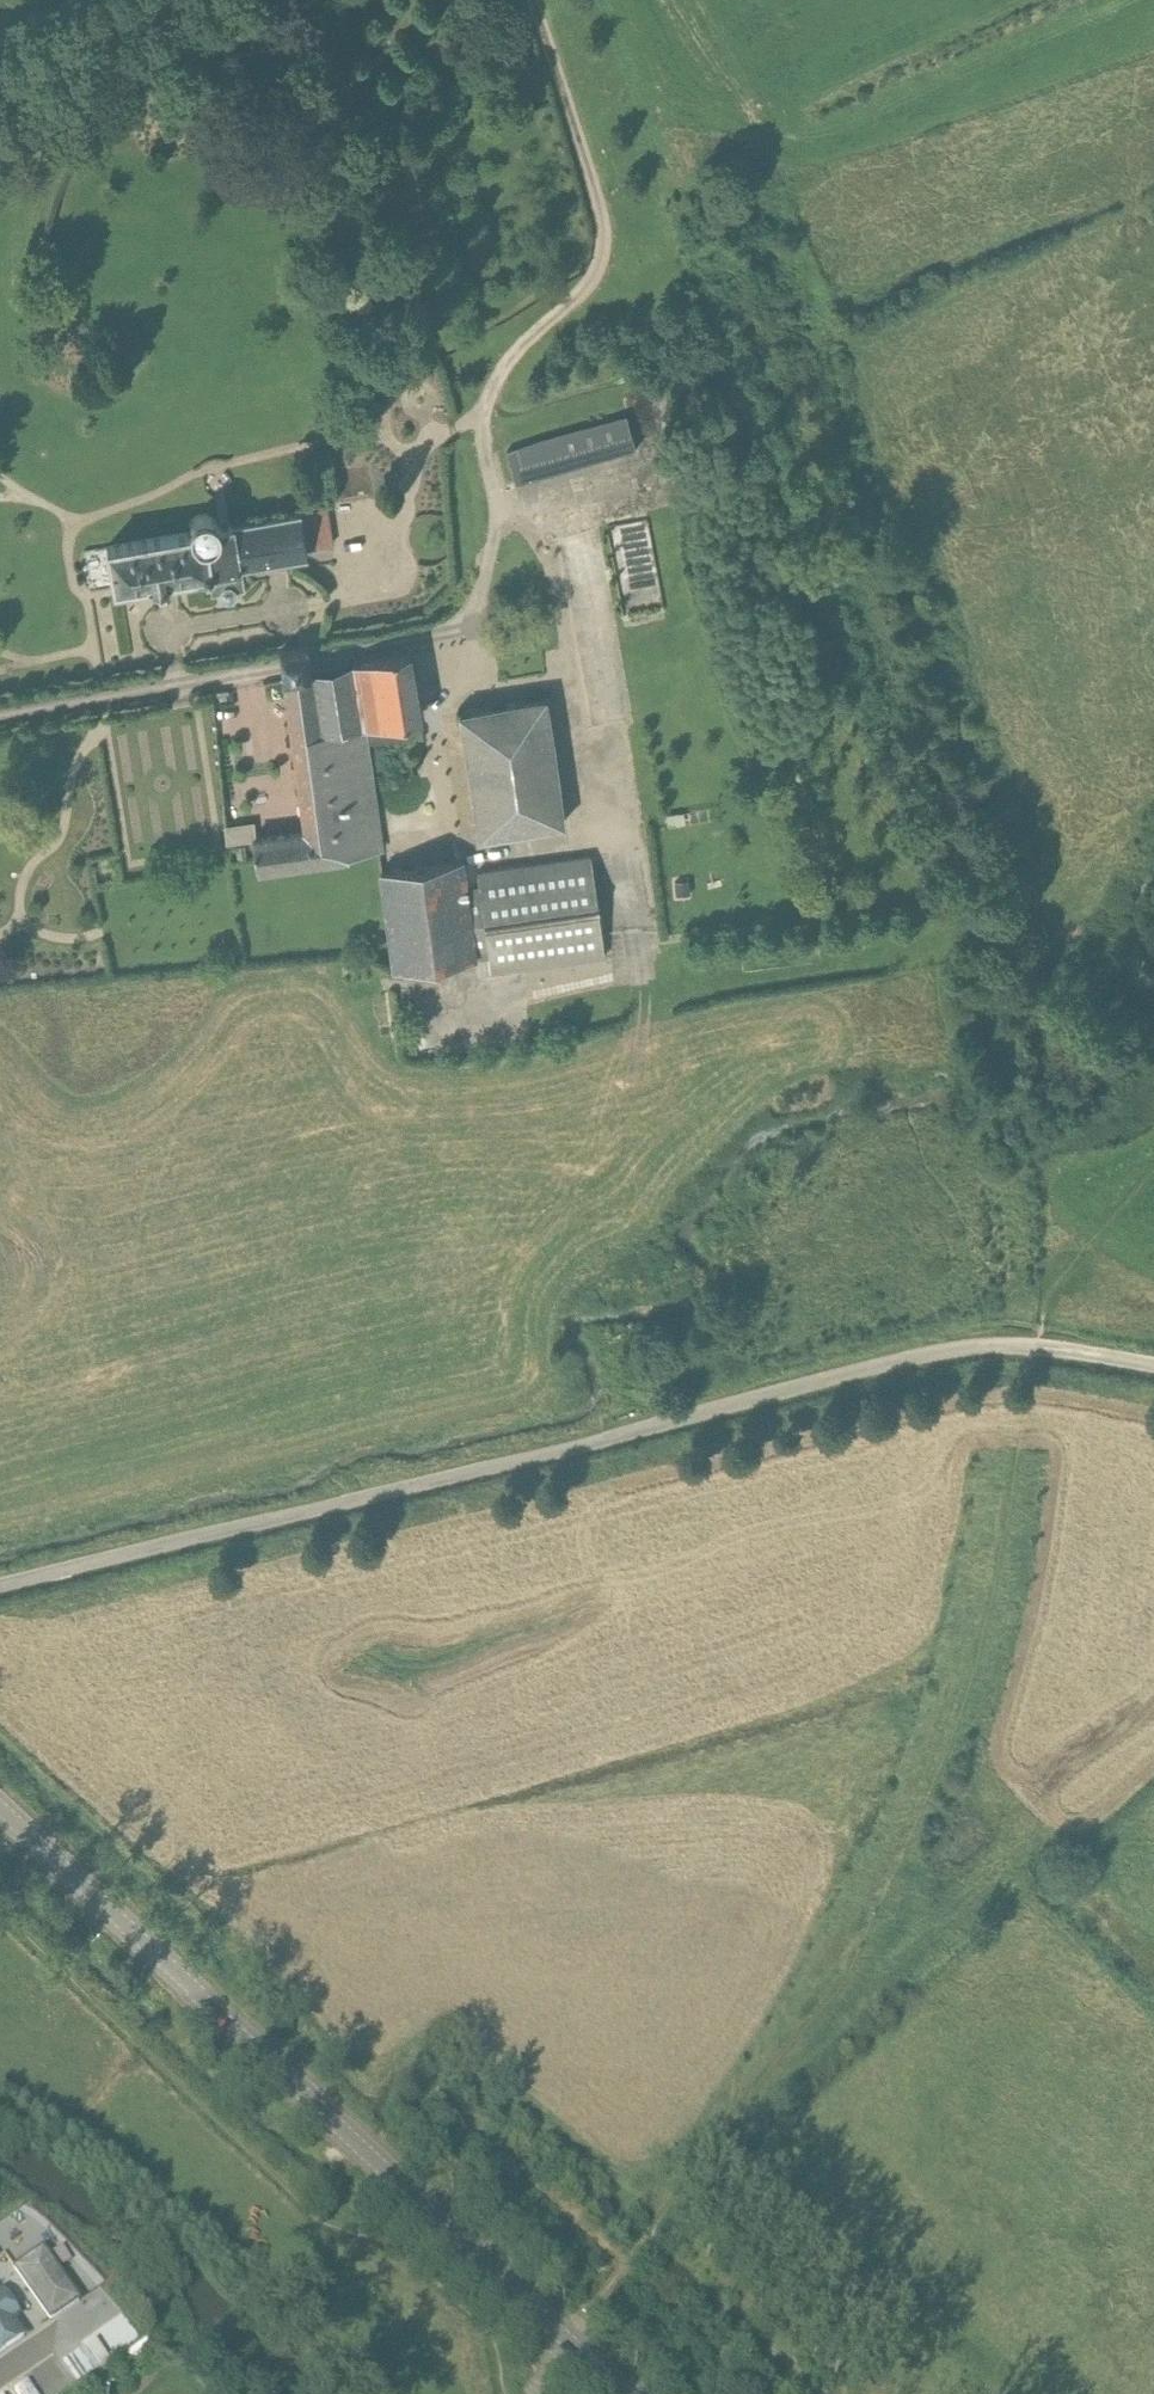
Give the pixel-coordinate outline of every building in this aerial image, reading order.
[(635,448),(629,425),(626,417),(506,451),(515,483),(635,448)] [(305,549),(332,544),(326,507),(219,526),(216,520),(211,516),(204,514),(198,516),(192,520),(189,526),(189,532),(106,547),(113,588),(208,572),(211,590),(216,590),(216,594),(220,594),(225,598),(232,597),(236,591),(235,587),(243,585),(242,577),(247,576),(246,566),(306,556),(305,549)] [(367,747),(398,742),(422,738),(407,652),(351,664),(356,687),(364,727),(367,747)] [(383,850),(367,747),(364,727),(356,687),(351,664),(310,672),(308,672),(305,673),(305,674),(290,676),(290,675),(282,676),(282,679),(283,679),(283,681),(303,832),(262,838),(260,821),(225,826),(228,842),(254,839),(258,870),(383,850)] [(478,837),(540,828),(563,824),(545,698),(458,712),(478,837)] [(493,973),(581,960),(605,957),(591,857),(567,860),(478,871),(480,885),(467,888),(463,861),(380,872),(392,970),(460,962),(462,981),(479,980),(477,960),(491,958),(493,973)] [(675,883),(676,896),(690,894),(688,881),(675,883)] [(15,2282),(43,2323),(79,2299),(43,2246),(15,2266),(22,2277),(15,2282)] [(25,2334),(14,2318),(19,2314),(2,2289),(0,2290),(0,2351),(25,2334)] [(76,2381),(97,2366),(83,2346),(62,2361),(76,2381)] [(28,2385),(18,2392),(19,2393),(34,2393),(28,2385)]
